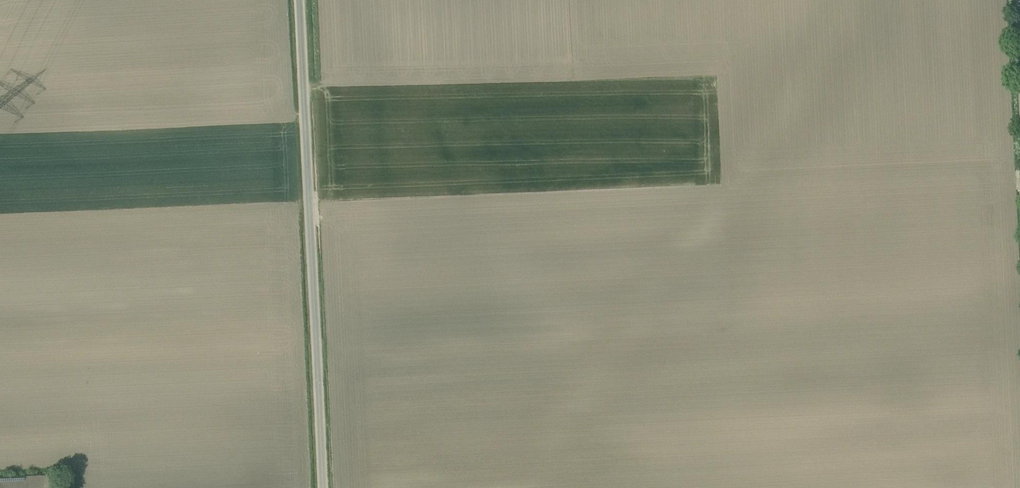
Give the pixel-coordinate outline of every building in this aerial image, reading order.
[(0,478),(0,487),(48,487),(48,476),(0,478)]
